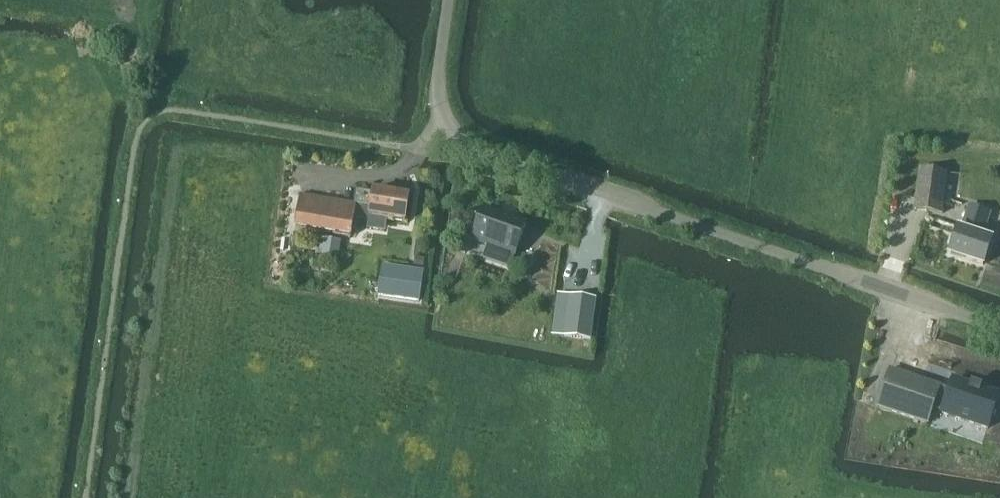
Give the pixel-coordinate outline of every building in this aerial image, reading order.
[(921,170),(915,210),(942,214),(948,174),(925,171),(921,170)] [(410,196),(374,191),(374,193),(359,191),(357,204),(371,206),(369,217),(406,223),(410,196)] [(302,196),(297,224),(297,228),(352,237),(357,205),(302,196)] [(984,236),(992,213),(971,205),(963,228),(960,227),(951,254),(984,265),(993,238),(984,236)] [(485,209),(474,239),(487,244),(483,256),(512,267),(527,224),(485,209)] [(341,255),(343,241),(324,238),(322,252),(341,255)] [(384,266),(380,296),(420,302),(424,272),(384,266)] [(570,295),(565,337),(592,340),(597,298),(570,295)] [(891,369),(878,407),(928,424),(934,407),(940,390),(941,386),(891,369)] [(940,390),(934,407),(944,411),(943,413),(988,429),(999,395),(982,389),(983,387),(982,386),(981,389),(973,386),(974,383),(973,383),(972,385),(954,379),(950,393),(940,390)]
